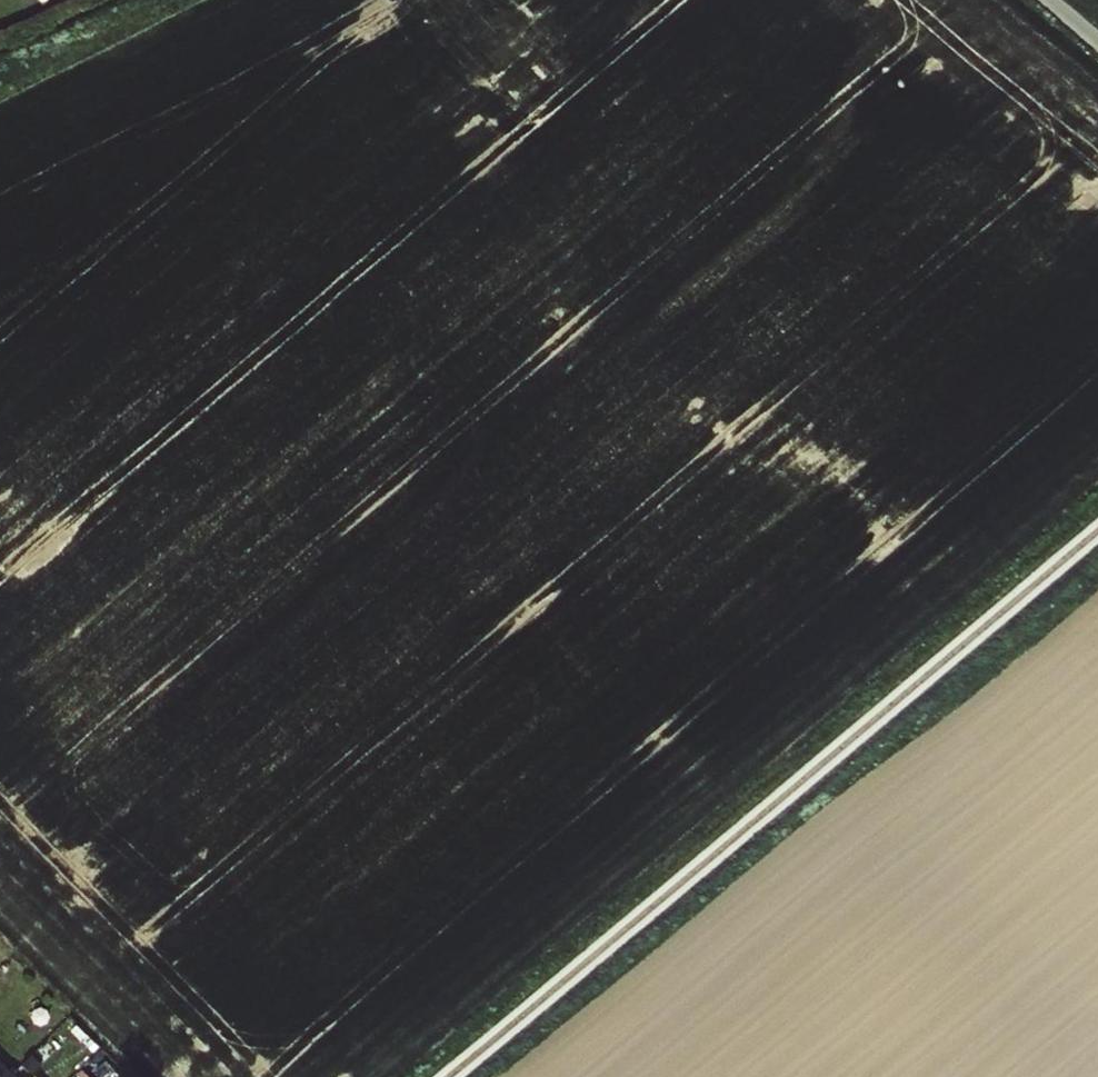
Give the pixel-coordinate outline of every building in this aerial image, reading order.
[(13,1073),(0,1059),(0,1076),(9,1076),(13,1073)]
